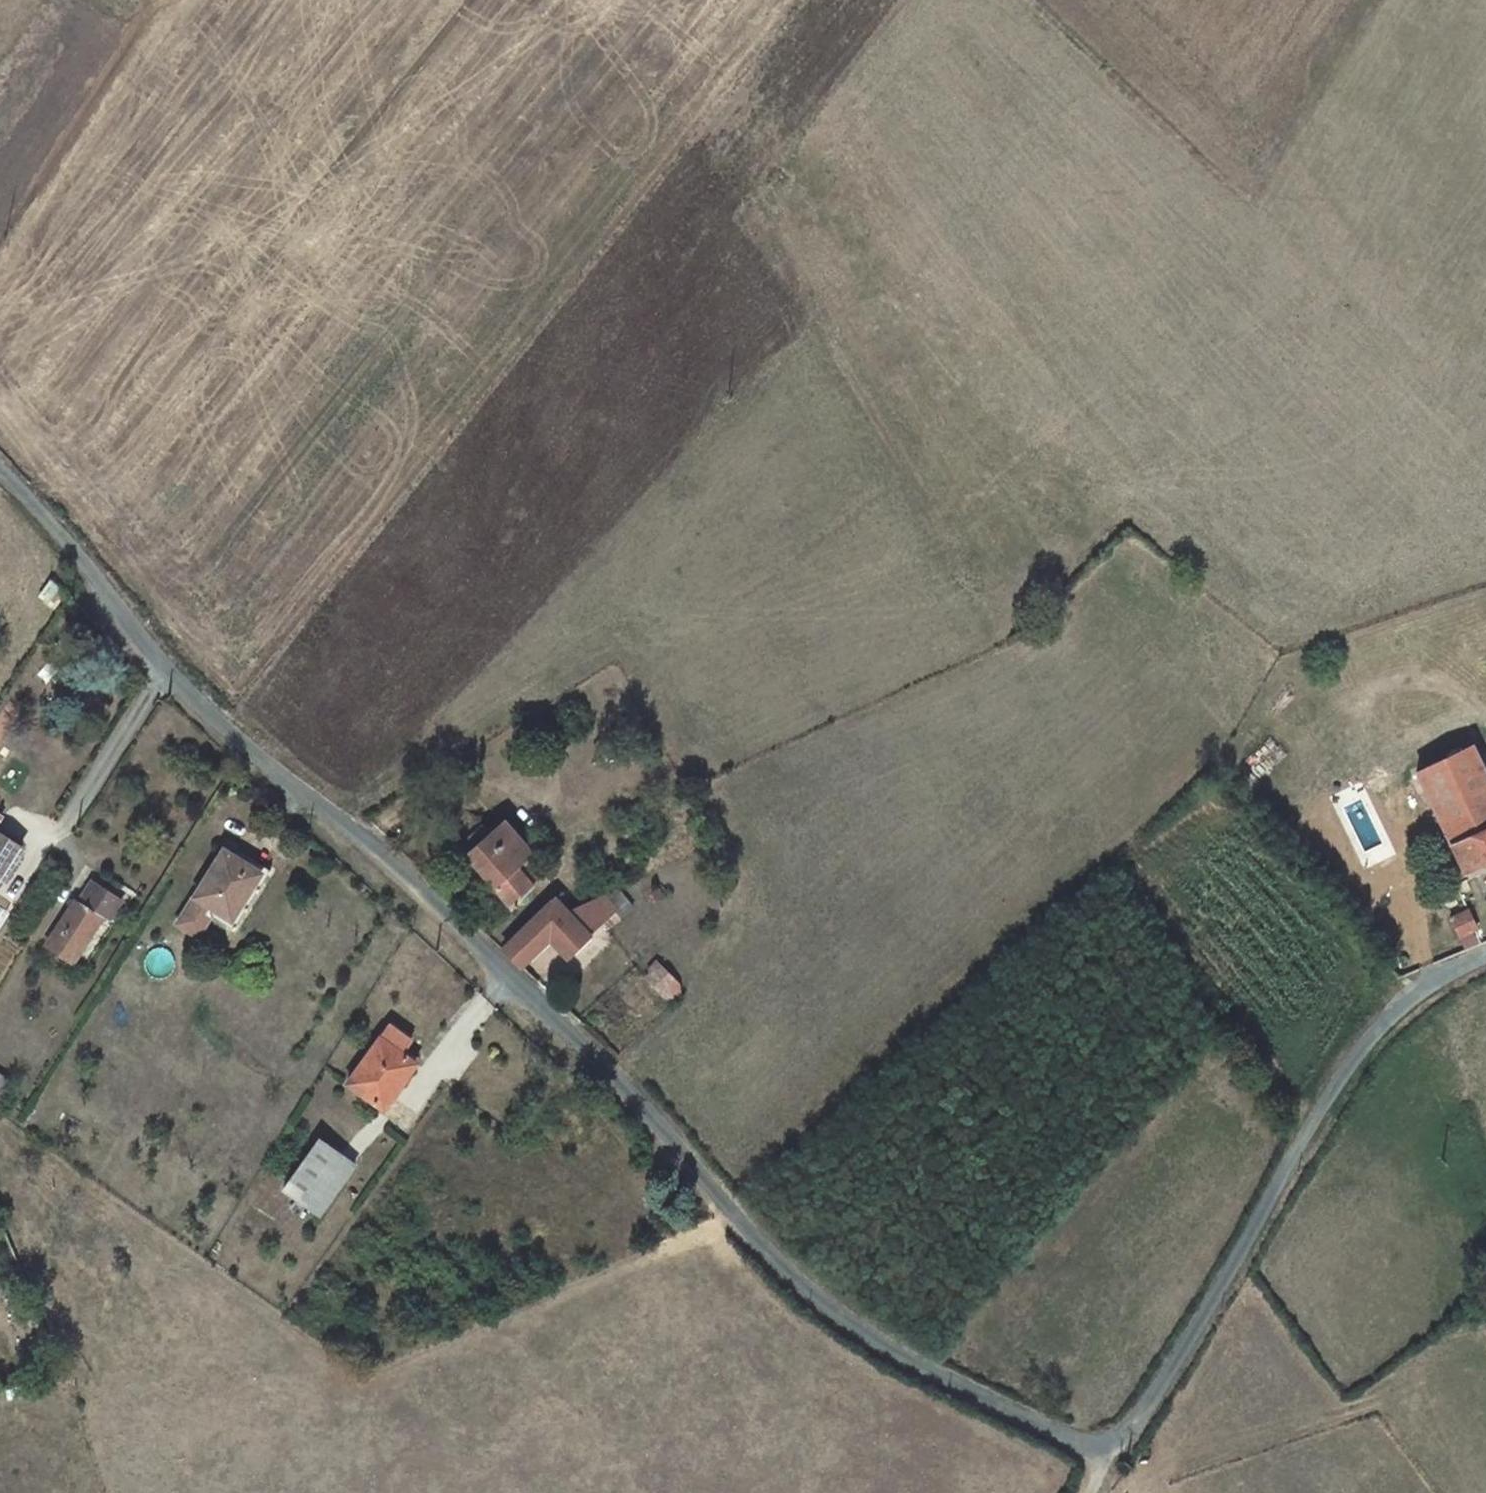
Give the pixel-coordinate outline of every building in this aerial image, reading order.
[(1466,880),(1485,870),(1485,782),(1472,753),(1419,779),(1466,880)] [(512,863),(529,844),(501,822),(467,856),(517,907),(550,878),(530,859),(520,870),(512,863)] [(19,845),(0,833),(0,876),(19,845)] [(234,836),(202,884),(186,908),(209,922),(224,896),(242,907),(266,865),(255,857),(258,850),(234,836)] [(90,884),(87,886),(78,902),(72,897),(42,943),(72,963),(109,900),(112,898),(90,884)] [(643,895),(643,899),(648,902),(650,902),(653,902),(655,899),(656,897),(655,894),(655,892),(653,890),(649,889),(648,889),(645,891),(643,895)] [(504,952),(520,968),(554,942),(573,960),(621,921),(605,903),(574,917),(560,902),(504,952)] [(1467,923),(1450,930),(1458,949),(1466,953),(1475,956),(1479,941),(1467,923)] [(666,998),(674,1005),(682,998),(680,982),(666,968),(646,986),(661,1001),(666,998)] [(1396,978),(1398,979),(1402,980),(1403,979),(1404,978),(1406,976),(1406,973),(1405,971),(1404,969),(1402,969),(1400,968),(1397,970),(1397,971),(1395,973),(1395,976),(1396,978)] [(398,1027),(356,1086),(391,1111),(421,1067),(405,1054),(416,1040),(398,1027)] [(311,1129),(274,1182),(322,1215),(357,1162),(311,1129)]
